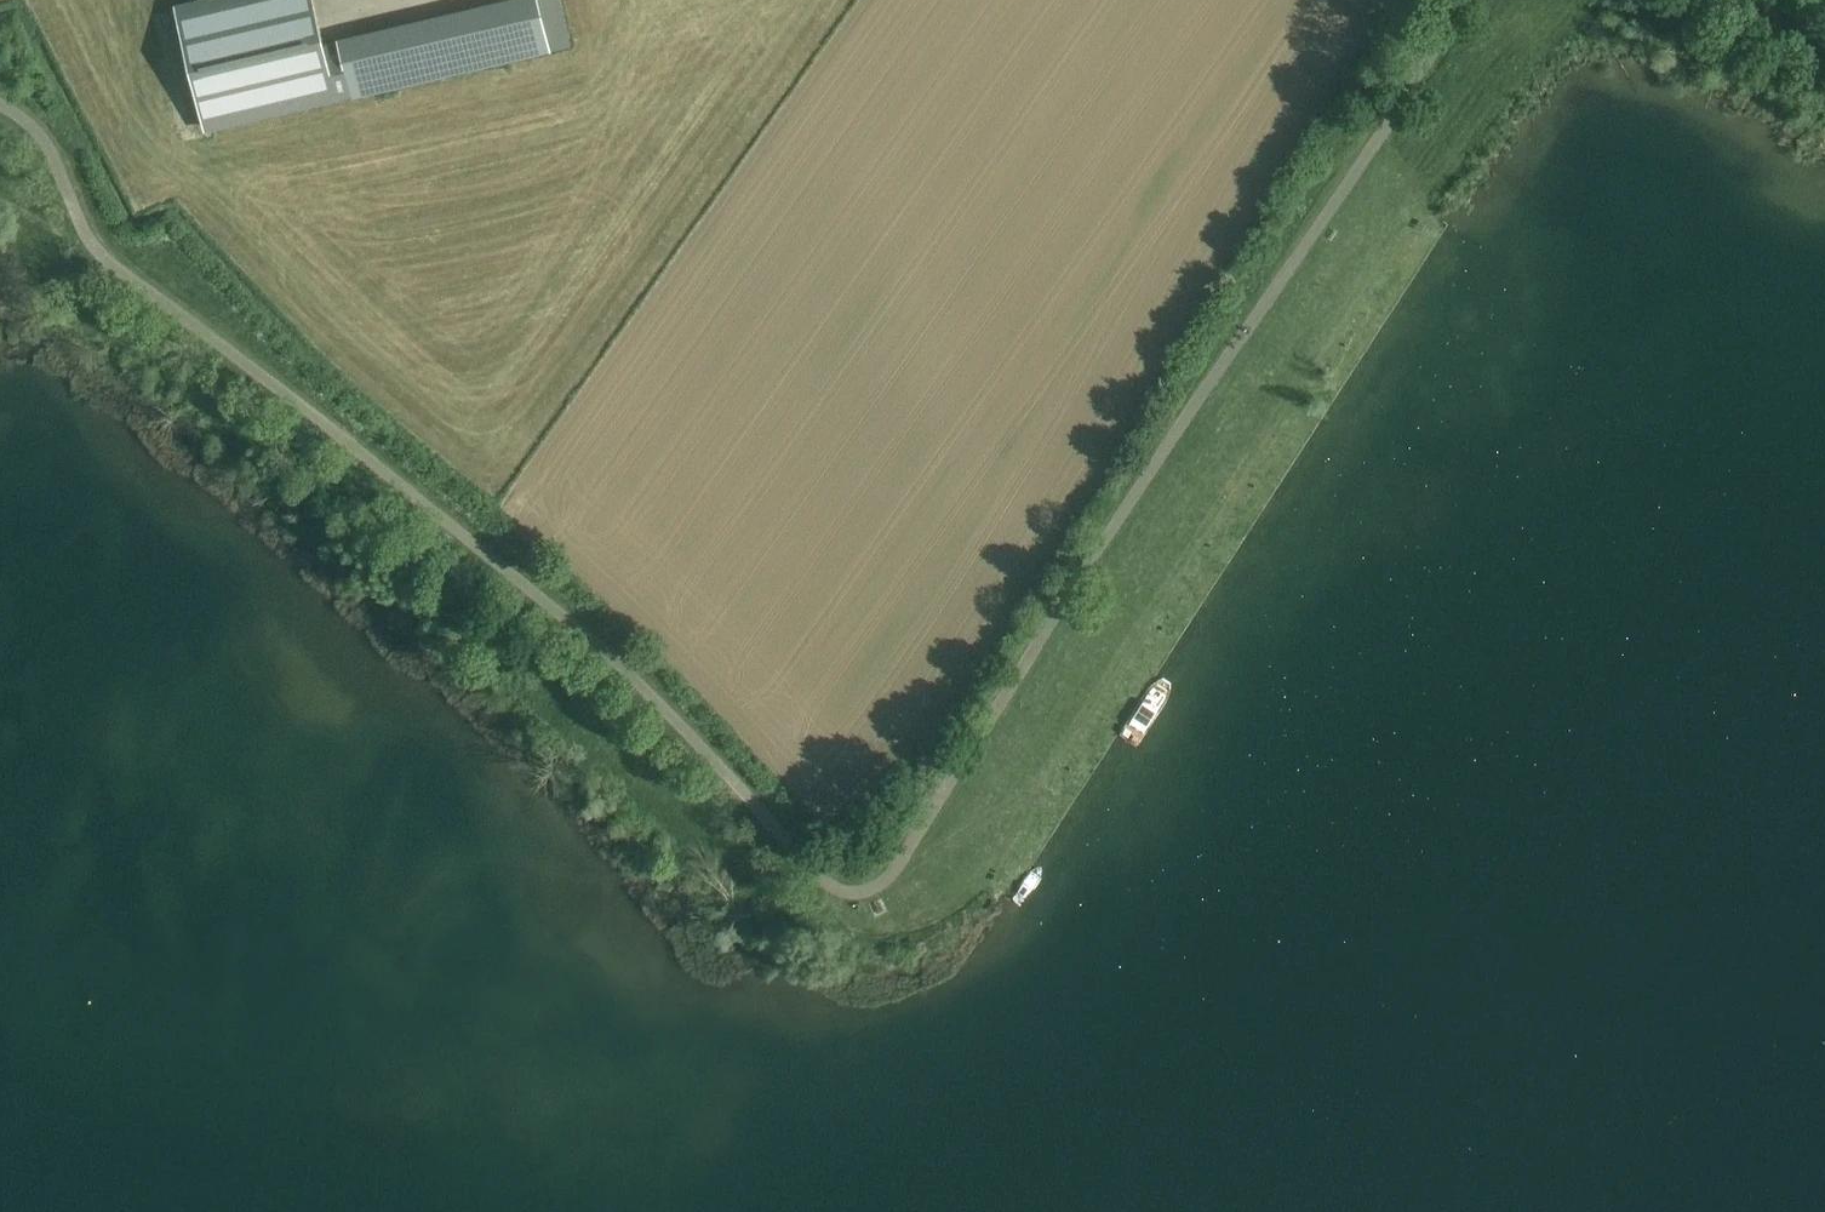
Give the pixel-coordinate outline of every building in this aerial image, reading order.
[(174,4),(205,132),(353,97),(353,99),(550,52),(539,0),(500,0),(355,35),(336,39),(324,43),(314,0),(193,0),(190,1),(174,4)]
